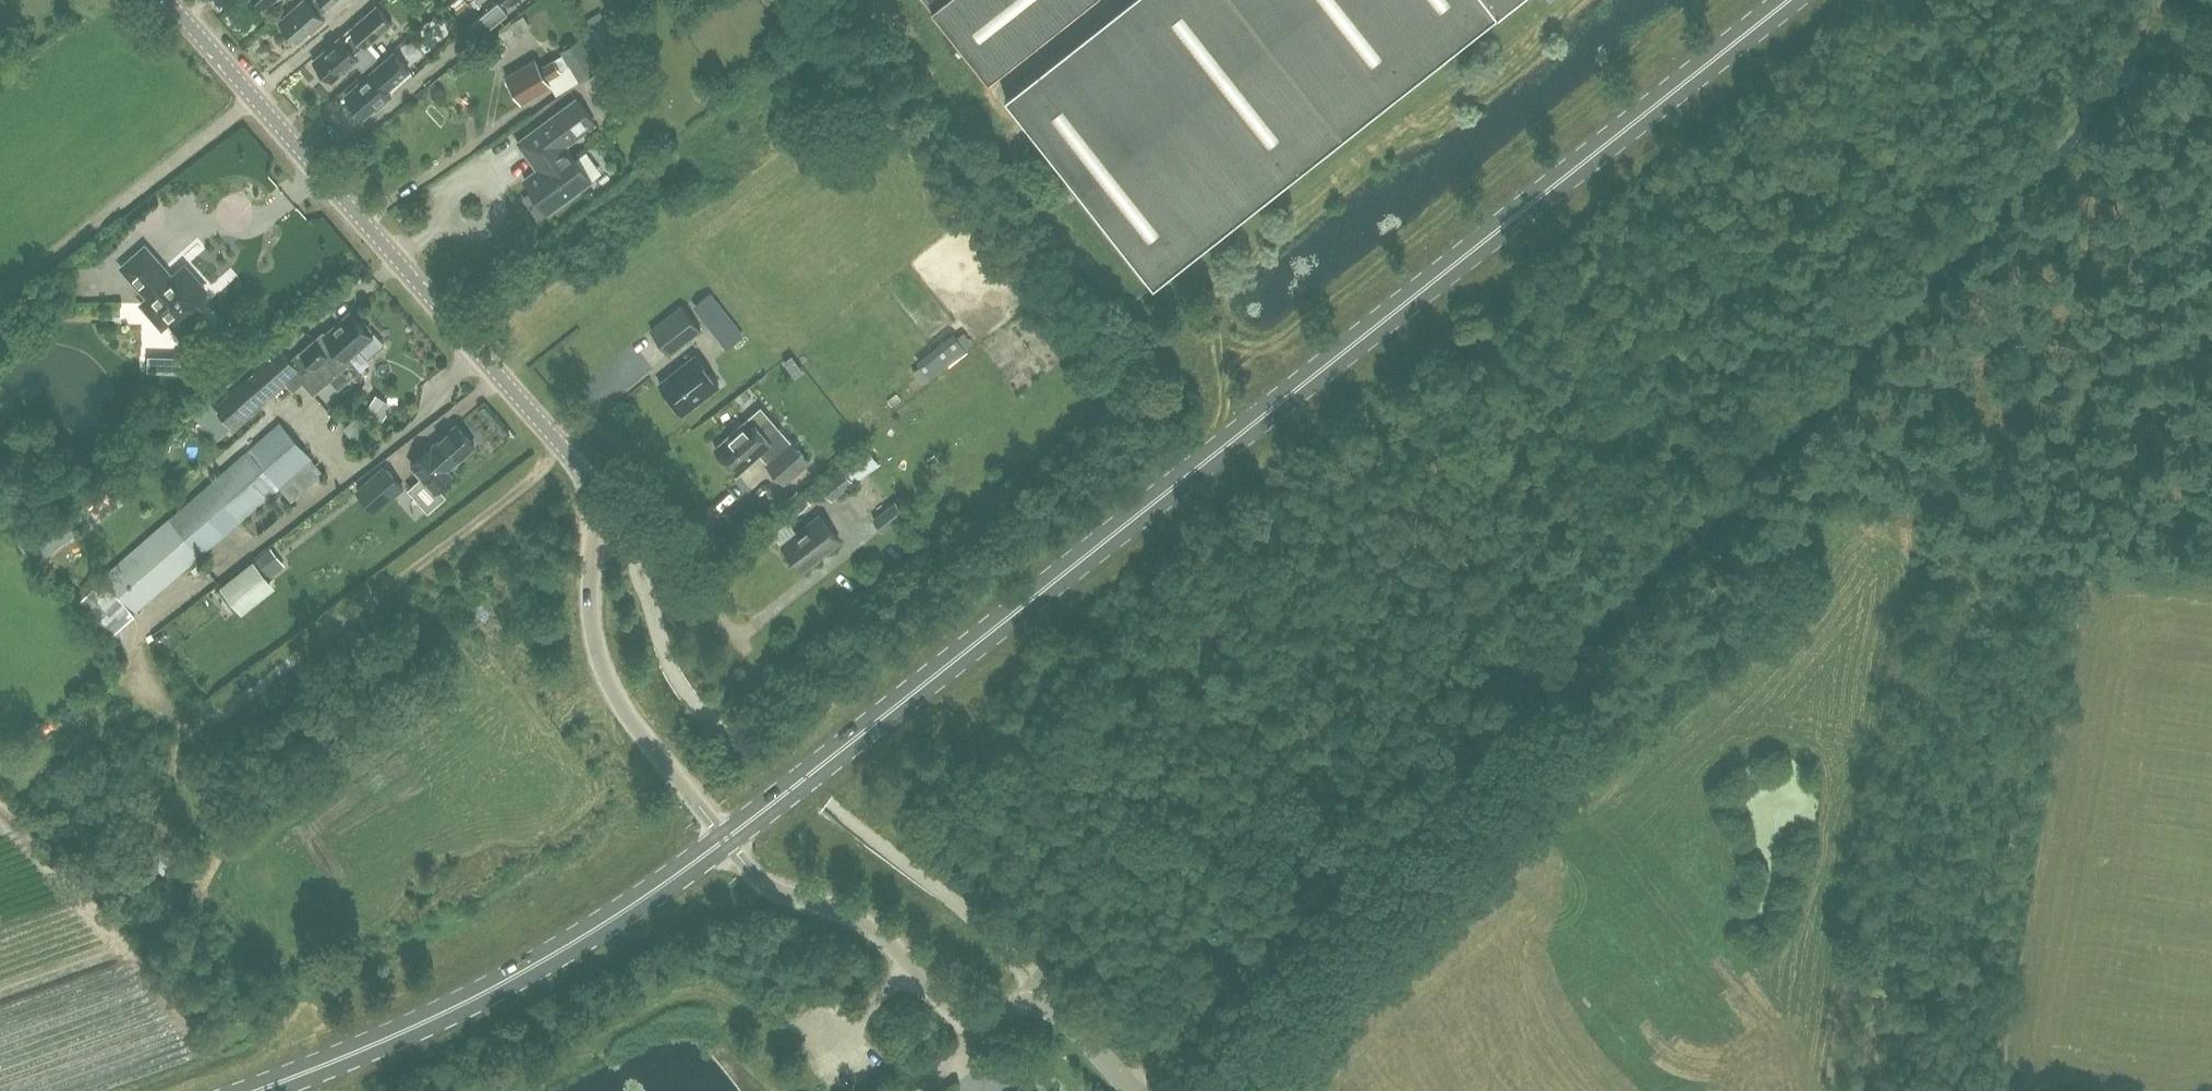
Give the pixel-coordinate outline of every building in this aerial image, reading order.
[(309,31),(312,33),(326,20),(322,15),(339,0),(314,0),(311,2),(309,0),(305,0),(281,21),(289,30),(287,32),(294,40),(296,38),(298,41),(309,31)] [(931,7),(989,79),(1089,0),(940,0),(931,7)] [(1424,72),(1367,0),(1129,0),(1005,97),(1154,285),(1424,72)] [(1424,72),(1516,0),(1367,0),(1424,72)] [(470,25),(479,36),(508,14),(498,2),(470,25)] [(378,57),(368,45),(394,22),(378,5),(316,60),(323,69),(320,72),(327,80),(330,77),(333,80),(344,70),(346,72),(356,63),(363,71),(378,57)] [(578,82),(599,70),(580,39),(560,51),(578,82)] [(362,113),(364,115),(375,106),(378,108),(392,95),(387,89),(406,73),(410,69),(396,53),(373,73),(347,96),(354,104),(353,109),(358,114),(362,113)] [(541,68),(535,60),(506,77),(522,103),(551,86),(548,80),(561,72),(555,60),(541,68)] [(550,212),(593,181),(568,146),(597,124),(578,98),(519,141),(538,169),(525,178),(550,212)] [(163,329),(170,323),(181,334),(204,314),(194,302),(206,292),(185,268),(172,279),(145,248),(123,268),(150,299),(143,305),(163,329)] [(743,335),(710,292),(692,306),(719,340),(726,349),(743,335)] [(670,356),(702,331),(682,304),(650,330),(670,356)] [(215,406),(215,407),(233,427),(235,429),(287,383),(294,391),(303,383),(313,394),(316,391),(327,382),(329,383),(331,381),(343,371),(351,364),(347,359),(359,348),(367,358),(382,345),(374,336),(372,337),(367,333),(372,329),(364,320),(359,324),(352,315),(328,337),(325,333),(297,358),(292,363),(280,349),(215,406)] [(683,413),(718,386),(692,353),(679,364),(682,367),(661,384),(683,413)] [(148,370),(182,371),(183,357),(148,356),(148,370)] [(738,473),(760,454),(766,460),(790,438),(784,432),(773,442),(751,417),(716,447),(738,473)] [(280,422),(103,576),(104,577),(134,612),(269,494),(278,487),(283,493),(292,503),(324,475),(310,459),(311,458),(280,422)] [(459,426),(414,465),(424,476),(409,488),(429,510),(445,495),(439,489),(457,473),(452,467),(476,445),(459,426)] [(785,483),(810,461),(790,438),(766,460),(785,483)] [(375,513),(405,488),(386,466),(357,492),(375,513)] [(843,466),(819,484),(833,501),(856,484),(843,466)] [(797,513),(809,504),(799,491),(783,504),(790,513),(794,510),(797,513)] [(883,531),(905,513),(896,501),(874,519),(883,531)] [(840,540),(820,514),(797,532),(789,522),(774,534),(802,570),(840,540)] [(275,587),(254,560),(221,586),(242,613),(275,587)]
